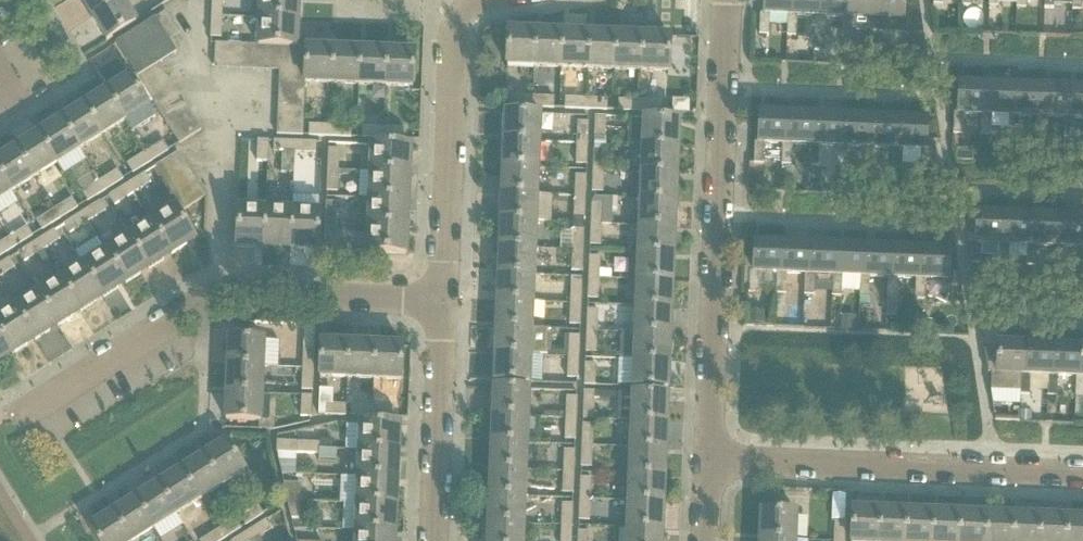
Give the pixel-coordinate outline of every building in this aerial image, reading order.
[(93,19),(121,1),(121,0),(83,0),(94,17),(92,18),(93,19)] [(211,16),(222,17),(223,0),(212,0),(211,16)] [(257,19),(298,20),(299,3),(294,2),(294,0),(258,0),(257,19)] [(759,34),(769,35),(769,14),(788,15),(792,15),(792,0),(764,0),(764,14),(760,14),(759,34)] [(787,35),(791,36),(797,36),(798,16),(816,16),(819,16),(820,0),(792,0),(792,15),(788,15),(787,35)] [(815,37),(819,37),(824,37),(825,17),(843,17),(847,17),(848,0),(820,0),(819,16),(816,16),(815,37)] [(843,38),(846,38),(852,38),(853,30),(871,31),(871,29),(871,18),(875,19),(875,0),(848,0),(847,17),(843,17),(843,38)] [(871,33),(880,34),(922,35),(923,35),(920,17),(918,17),(918,13),(920,13),(919,5),(917,5),(916,5),(904,5),(904,0),(875,0),(875,19),(871,18),(871,29),(871,31),(871,33)] [(1016,8),(1020,8),(1026,8),(1026,0),(1016,0),(1016,8)] [(1044,9),(1048,9),(1053,9),(1053,5),(1072,6),(1072,0),(1044,0),(1044,9)] [(1071,10),(1075,10),(1081,10),(1081,0),(1072,0),(1071,10)] [(121,1),(93,19),(94,18),(108,39),(106,40),(107,41),(137,23),(136,21),(135,22),(121,1)] [(166,12),(155,19),(169,41),(180,34),(166,12)] [(211,16),(210,38),(211,38),(221,39),(222,17),(211,16)] [(117,43),(139,78),(161,64),(177,53),(169,41),(155,19),(117,43)] [(257,19),(256,46),(268,46),(297,47),(298,30),(293,30),(293,21),(298,21),(298,20),(257,19)] [(507,66),(506,68),(535,69),(535,66),(534,66),(535,33),(535,34),(509,33),(509,32),(508,32),(507,66)] [(535,69),(560,70),(562,34),(561,34),(561,35),(536,34),(536,33),(535,33),(534,66),(535,66),(535,69)] [(560,70),(587,71),(589,35),(588,35),(588,36),(562,35),(562,34),(560,70)] [(587,71),(614,73),(615,36),(615,37),(589,36),(589,35),(587,71)] [(615,36),(614,73),(640,73),(640,70),(641,70),(642,37),(642,38),(616,37),(616,36),(615,36)] [(640,70),(640,73),(668,75),(669,73),(670,38),(668,38),(668,39),(643,38),(643,37),(642,37),(641,70),(640,70)] [(815,37),(814,48),(824,48),(824,37),(819,37),(815,37)] [(216,44),(215,68),(227,69),(229,45),(216,44)] [(229,45),(227,69),(240,69),(242,45),(229,45)] [(242,45),(240,69),(253,70),(255,46),(242,45)] [(255,46),(253,70),(266,70),(268,46),(256,46),(255,46)] [(268,46),(266,70),(280,71),(307,48),(297,47),(268,46)] [(305,85),(305,83),(307,48),(280,71),(279,84),(305,85)] [(307,48),(305,83),(332,85),(333,49),(333,50),(307,49),(307,48)] [(333,49),(332,85),(358,86),(360,50),(359,50),(359,52),(334,51),(334,49),(333,49)] [(360,50),(358,86),(385,87),(387,51),(386,51),(386,53),(360,52),(360,50)] [(387,51),(385,87),(413,88),(414,53),(413,53),(413,54),(388,53),(388,52),(387,51)] [(139,78),(145,89),(167,75),(161,64),(139,78)] [(145,89),(152,100),(174,86),(167,75),(145,89)] [(107,91),(106,91),(124,120),(132,132),(155,118),(148,107),(141,95),(129,77),(128,78),(129,79),(107,92),(107,91)] [(279,84),(279,96),(305,97),(305,85),(279,84)] [(953,114),(952,134),(962,135),(963,114),(981,115),(985,115),(987,86),(958,85),(957,114),(953,114)] [(152,100),(159,111),(181,97),(174,86),(152,100)] [(980,135),(985,136),(990,136),(990,135),(991,115),(1009,116),(1013,116),(1014,87),(987,86),(985,115),(981,115),(980,135)] [(1008,135),(1008,136),(1012,137),(1018,137),(1018,135),(1018,117),(1036,117),(1041,117),(1042,88),(1014,87),(1013,116),(1009,116),(1008,135)] [(1036,135),(1036,138),(1040,138),(1045,138),(1045,135),(1046,118),(1064,118),(1068,118),(1070,89),(1042,88),(1041,117),(1036,117),(1036,135)] [(1063,139),(1068,139),(1073,139),(1073,135),(1074,119),(1082,119),(1082,90),(1070,89),(1068,118),(1064,118),(1063,135),(1063,139)] [(84,105),(83,105),(102,134),(124,120),(106,91),(106,93),(85,106),(84,105)] [(279,96),(278,109),(304,110),(305,97),(279,96)] [(512,96),(511,108),(532,108),(533,97),(512,96)] [(159,111),(166,122),(188,108),(181,97),(159,111)] [(533,97),(532,108),(553,109),(554,98),(533,97)] [(565,98),(564,109),(586,110),(586,99),(565,98)] [(586,99),(586,110),(607,111),(607,99),(586,99)] [(618,111),(640,112),(640,101),(619,100),(618,111)] [(640,101),(640,112),(661,113),(661,102),(640,101)] [(61,119),(61,120),(79,148),(102,134),(83,105),(83,106),(84,107),(62,121),(61,119)] [(166,122),(173,133),(195,119),(188,108),(166,122)] [(278,109),(277,122),(303,123),(304,110),(278,109)] [(504,140),(540,142),(541,115),(505,113),(505,114),(506,114),(505,140),(504,140)] [(754,143),(753,164),(763,164),(764,144),(782,144),(786,145),(787,135),(788,116),(759,114),(758,135),(758,143),(754,143)] [(782,144),(781,165),(786,165),(791,165),(792,145),(810,146),(814,146),(814,135),(815,117),(788,116),(787,135),(786,145),(782,144)] [(595,117),(594,138),(605,139),(606,118),(606,117),(595,117)] [(810,146),(809,166),(813,166),(818,166),(819,146),(837,147),(842,147),(842,135),(843,118),(815,117),(814,135),(814,146),(810,146)] [(837,147),(836,167),(841,167),(846,167),(847,147),(865,148),(869,148),(870,135),(870,119),(843,118),(842,135),(842,147),(837,147)] [(195,119),(173,133),(180,144),(202,130),(195,119)] [(642,119),(641,146),(677,148),(677,147),(675,147),(676,121),(678,122),(678,120),(642,119)] [(865,148),(864,168),(874,168),(875,148),(893,149),(897,149),(898,135),(898,120),(870,119),(870,135),(869,148),(865,148)] [(39,134),(38,134),(39,135),(56,163),(64,175),(86,161),(78,149),(79,148),(70,135),(61,120),(60,120),(61,121),(39,135),(39,134)] [(893,149),(892,169),(901,169),(902,149),(920,150),(919,170),(944,171),(939,142),(926,141),(926,135),(926,121),(898,120),(898,135),(897,149),(893,149)] [(303,123),(277,122),(277,135),(303,136),(303,123)] [(577,122),(576,143),(588,144),(589,123),(577,122)] [(309,126),(308,136),(330,137),(330,126),(309,126)] [(330,126),(330,137),(351,138),(351,127),(330,126)] [(362,138),(383,139),(383,129),(362,128),(362,138)] [(383,129),(383,139),(404,140),(405,130),(383,129)] [(16,148),(34,177),(56,163),(38,134),(39,135),(17,149),(16,148)] [(503,166),(503,167),(539,168),(540,142),(504,140),(504,141),(505,141),(504,166),(503,166)] [(268,141),(257,141),(256,162),(268,162),(268,141)] [(274,141),(273,152),(282,152),(281,173),(293,174),(294,153),(295,142),(277,141),(274,141)] [(163,142),(144,154),(150,163),(168,151),(163,142)] [(295,142),(294,153),(315,153),(316,142),(295,142)] [(576,143),(575,165),(587,165),(588,144),(576,143)] [(371,145),(370,173),(404,174),(409,157),(405,157),(405,147),(410,148),(410,146),(388,146),(371,145)] [(641,146),(639,173),(675,174),(676,174),(674,174),(675,148),(677,148),(641,146)] [(11,191),(34,177),(16,148),(15,148),(16,149),(0,160),(0,174),(11,191)] [(328,150),(327,171),(338,171),(339,150),(328,150)] [(593,150),(592,171),(603,172),(604,150),(593,150)] [(963,150),(962,162),(973,162),(973,150),(963,150)] [(156,167),(163,178),(185,164),(178,153),(156,167)] [(144,154),(126,165),(132,174),(150,163),(144,154)] [(163,178),(170,189),(192,175),(185,164),(163,178)] [(781,165),(781,176),(790,176),(791,165),(786,165),(781,165)] [(502,193),(502,194),(538,196),(539,168),(503,167),(503,168),(504,168),(503,194),(502,193)] [(864,168),(864,178),(873,178),(874,168),(864,168)] [(892,169),(891,187),(901,187),(901,169),(892,169)] [(117,171),(99,182),(105,191),(123,180),(117,171)] [(338,171),(327,171),(327,192),(337,192),(338,171)] [(592,171),(591,192),(594,192),(603,193),(603,172),(592,171)] [(359,172),(358,199),(369,199),(408,201),(408,184),(404,183),(404,174),(370,173),(359,172)] [(639,173),(638,200),(674,201),(674,200),(673,200),(674,175),(675,175),(675,174),(639,173)] [(18,203),(11,191),(0,174),(0,215),(18,203)] [(145,174),(127,185),(133,194),(151,183),(145,174)] [(170,189),(177,200),(199,186),(192,175),(170,189)] [(575,176),(574,197),(585,198),(586,176),(575,176)] [(99,182),(81,193),(87,202),(105,191),(99,182)] [(835,195),(864,197),(864,183),(836,182),(835,195)] [(127,185),(109,196),(109,197),(115,206),(133,194),(127,185)] [(199,186),(177,200),(184,211),(206,197),(199,186)] [(501,220),(501,221),(537,222),(538,196),(502,194),(502,195),(503,195),(502,220),(501,220)] [(574,197),(573,219),(584,219),(585,198),(574,197)] [(591,203),(590,225),(601,225),(611,226),(612,198),(594,197),(591,203)] [(72,199),(54,210),(59,219),(77,208),(72,199)] [(369,199),(367,226),(406,227),(407,210),(403,210),(403,201),(408,201),(369,199)] [(638,200),(637,227),(673,228),(673,227),(672,227),(673,202),(674,202),(674,201),(638,200)] [(100,202),(82,213),(88,222),(106,211),(100,202)] [(326,203),(325,224),(336,225),(336,203),(326,203)] [(174,207),(151,222),(169,251),(171,255),(186,245),(184,241),(191,237),(194,241),(195,240),(174,207)] [(143,209),(120,224),(128,236),(146,265),(148,269),(164,260),(161,256),(169,251),(151,222),(143,209)] [(263,249),(264,249),(265,210),(238,209),(236,248),(254,248),(254,244),(263,244),(263,249)] [(54,210),(36,222),(41,231),(59,219),(54,210)] [(290,250),(292,211),(265,210),(264,249),(281,249),(281,245),(290,245),(290,250)] [(292,211),(290,250),(308,251),(308,246),(316,246),(316,251),(317,251),(319,212),(292,211)] [(88,222),(82,213),(64,224),(70,233),(88,222)] [(970,260),(970,263),(971,263),(980,264),(981,244),(999,244),(1003,244),(1004,216),(976,215),(975,243),(971,243),(970,260)] [(999,244),(998,265),(1002,265),(1008,265),(1008,245),(1026,245),(1031,246),(1032,217),(1004,216),(1003,244),(999,244)] [(1026,245),(1026,266),(1035,266),(1036,246),(1054,247),(1058,247),(1059,218),(1032,217),(1031,246),(1026,245)] [(1053,267),(1057,267),(1063,267),(1064,247),(1082,248),(1082,219),(1059,218),(1058,247),(1054,247),(1053,267)] [(500,248),(501,248),(536,250),(537,222),(501,221),(502,221),(501,247),(500,247),(500,248)] [(336,225),(325,224),(324,245),(335,245),(336,225)] [(590,225),(589,246),(600,246),(601,225),(590,225)] [(367,232),(366,254),(405,255),(406,237),(401,236),(402,228),(406,228),(406,227),(367,226),(367,232)] [(26,227),(9,239),(14,248),(32,237),(26,227)] [(637,227),(636,254),(672,255),(672,254),(671,254),(672,229),(673,229),(673,228),(637,227)] [(573,229),(572,251),(583,251),(584,230),(573,229)] [(55,230),(37,241),(43,251),(60,240),(55,230)] [(128,236),(106,250),(124,279),(123,279),(126,284),(141,274),(138,269),(146,265),(128,236)] [(98,238),(76,253),(83,264),(101,293),(100,294),(103,298),(118,288),(116,284),(123,279),(124,279),(106,250),(98,238)] [(14,248),(9,239),(0,244),(0,257),(14,248)] [(43,251),(37,241),(19,252),(25,262),(43,251)] [(749,273),(748,293),(758,293),(759,273),(777,274),(781,274),(782,245),(754,243),(752,273),(749,273)] [(777,274),(776,294),(780,294),(786,294),(787,274),(805,275),(809,275),(810,246),(782,245),(781,274),(777,274)] [(805,275),(804,295),(808,295),(813,295),(814,275),(832,276),(836,276),(838,247),(810,246),(809,275),(805,275)] [(832,276),(832,296),(835,296),(841,296),(841,292),(859,293),(860,277),(864,277),(865,248),(838,247),(836,276),(832,276)] [(498,274),(535,276),(536,250),(501,248),(500,274),(498,274)] [(859,293),(859,297),(863,297),(869,297),(870,277),(888,278),(892,278),(893,249),(865,248),(864,277),(860,277),(859,293)] [(888,278),(887,298),(891,298),(897,298),(897,278),(915,279),(919,279),(921,250),(893,249),(892,278),(888,278)] [(915,279),(915,299),(919,299),(924,299),(925,279),(948,280),(949,252),(921,250),(919,279),(915,279)] [(572,251),(571,272),(582,272),(583,251),(572,251)] [(636,254),(635,280),(671,282),(671,281),(670,281),(671,255),(672,256),(672,255),(636,254)] [(589,257),(588,278),(599,279),(600,257),(589,257)] [(0,264),(0,278),(15,268),(9,259),(0,264)] [(83,264),(60,279),(78,307),(78,308),(80,312),(96,302),(93,298),(100,294),(101,293),(83,264)] [(998,265),(997,278),(1007,279),(1008,265),(1002,265),(998,265)] [(950,273),(950,283),(958,283),(958,274),(950,273)] [(497,300),(497,301),(534,302),(535,276),(498,274),(498,275),(500,275),(499,300),(497,300)] [(1035,274),(1035,293),(1050,293),(1050,274),(1035,274)] [(983,277),(982,292),(996,292),(997,278),(983,277)] [(588,278),(587,299),(598,300),(599,279),(588,278)] [(60,279),(38,293),(56,321),(55,322),(58,326),(73,316),(71,312),(78,308),(78,307),(60,279)] [(635,280),(634,307),(670,308),(670,307),(669,307),(670,282),(671,282),(635,280)] [(570,283),(570,304),(581,305),(582,283),(570,283)] [(38,293),(15,307),(33,336),(32,336),(35,340),(50,331),(48,326),(55,322),(56,321),(38,293)] [(887,298),(886,316),(896,316),(897,298),(891,298),(887,298)] [(496,327),(496,328),(533,329),(534,302),(497,301),(497,302),(498,302),(497,327),(496,327)] [(570,304),(569,325),(580,326),(581,305),(570,304)] [(0,317),(0,333),(10,350),(9,351),(12,355),(28,345),(25,341),(32,336),(33,336),(15,307),(0,317)] [(634,307),(633,333),(669,335),(669,334),(668,334),(669,309),(670,309),(670,308),(634,307)] [(587,310),(586,332),(597,332),(598,311),(587,310)] [(749,311),(748,324),(762,324),(763,312),(749,311)] [(841,316),(840,329),(855,330),(856,317),(841,316)] [(916,321),(915,332),(931,333),(932,321),(916,321)] [(495,354),(532,356),(545,356),(546,330),(533,329),(496,328),(496,329),(497,329),(496,354),(495,354)] [(586,332),(585,353),(596,353),(597,332),(586,332)] [(0,333),(0,362),(5,359),(2,355),(9,351),(10,350),(0,333)] [(633,333),(632,360),(668,361),(667,361),(668,335),(669,335),(633,333)] [(568,336),(567,357),(579,358),(580,337),(568,336)] [(229,365),(228,365),(228,366),(229,366),(261,366),(278,367),(278,342),(262,342),(262,339),(228,338),(228,339),(230,339),(229,365)] [(319,377),(347,378),(348,342),(348,344),(322,343),(322,341),(321,341),(319,377)] [(347,378),(373,379),(375,344),(374,344),(374,345),(349,344),(349,343),(348,342),(347,378)] [(375,344),(373,379),(401,380),(403,345),(401,345),(401,347),(375,345),(375,344)] [(985,350),(984,350),(987,373),(991,373),(990,391),(992,391),(1020,392),(1020,375),(1024,375),(1026,345),(997,344),(997,351),(985,350)] [(1020,392),(1019,395),(1024,395),(1029,395),(1030,375),(1048,376),(1052,376),(1053,346),(1026,345),(1024,375),(1020,375),(1020,392)] [(1048,376),(1047,396),(1051,396),(1057,397),(1057,376),(1075,377),(1080,377),(1081,347),(1053,346),(1052,376),(1048,376)] [(1075,397),(1079,397),(1082,398),(1082,347),(1081,347),(1080,377),(1075,377),(1075,397)] [(303,348),(302,370),(313,370),(314,349),(303,348)] [(531,356),(495,354),(495,355),(496,355),(495,381),(494,380),(494,382),(530,383),(531,356)] [(567,357),(567,379),(577,379),(578,379),(579,358),(567,357)] [(668,361),(632,360),(631,387),(667,388),(667,387),(665,387),(666,362),(668,362),(668,361)] [(585,364),(584,386),(595,386),(596,365),(585,364)] [(227,391),(261,392),(261,366),(229,366),(228,391),(227,391)] [(302,370),(301,391),(312,391),(313,370),(302,370)] [(493,414),(492,415),(529,417),(530,389),(493,388),(493,389),(495,389),(494,415),(493,414)] [(226,418),(226,419),(248,420),(260,420),(261,392),(227,391),(227,392),(229,392),(228,418),(226,418)] [(583,391),(582,412),(594,413),(594,392),(583,391)] [(618,393),(617,421),(629,421),(667,422),(664,422),(665,396),(667,396),(667,395),(646,394),(630,393),(618,393)] [(301,396),(300,417),(311,418),(312,397),(301,396)] [(565,397),(565,418),(576,418),(577,397),(565,397)] [(1074,416),(1082,416),(1082,398),(1079,397),(1075,397),(1074,416)] [(324,415),(324,416),(346,417),(346,415),(346,405),(325,405),(324,415)] [(350,415),(350,417),(372,418),(372,407),(351,406),(350,415)] [(372,407),(372,418),(393,419),(393,417),(394,408),(372,407)] [(1020,412),(1020,422),(1030,422),(1031,412),(1020,412)] [(492,442),(528,444),(529,417),(492,415),(492,416),(494,416),(493,442),(492,442)] [(576,418),(565,418),(564,440),(575,441),(576,418)] [(629,421),(628,448),(665,449),(665,448),(663,448),(664,423),(667,423),(667,422),(629,421)] [(361,422),(360,450),(392,451),(398,452),(399,434),(393,434),(393,424),(377,423),(361,422)] [(582,425),(581,446),(591,446),(592,425),(582,425)] [(277,442),(276,453),(319,454),(319,443),(277,442)] [(490,468),(490,469),(527,470),(528,444),(492,442),(492,443),(493,443),(492,468),(490,468)] [(244,472),(226,443),(203,458),(221,487),(244,472)] [(591,446),(581,446),(580,467),(590,467),(591,446)] [(628,448),(627,474),(664,476),(664,475),(662,475),(663,450),(665,450),(665,449),(628,448)] [(360,450),(359,477),(391,478),(397,478),(397,461),(392,461),(392,451),(360,450)] [(563,450),(562,471),(574,472),(574,450),(563,450)] [(221,487),(203,458),(180,472),(198,501),(221,487)] [(296,462),(278,461),(281,474),(296,475),(296,462)] [(489,495),(526,497),(527,470),(490,469),(492,469),(491,495),(489,495)] [(574,472),(562,471),(562,494),(573,494),(574,472)] [(198,501),(180,472),(158,486),(176,515),(198,501)] [(627,474),(626,500),(663,502),(663,501),(661,501),(662,476),(664,476),(627,474)] [(359,477),(358,504),(390,505),(396,506),(396,487),(390,487),(391,478),(359,477)] [(580,477),(579,499),(589,499),(590,478),(580,477)] [(283,484),(287,502),(300,502),(300,485),(283,484)] [(176,515),(158,486),(135,500),(153,529),(176,515)] [(488,521),(488,522),(525,523),(526,497),(489,495),(489,496),(491,496),(490,521),(488,521)] [(589,499),(579,499),(578,520),(588,520),(589,499)] [(135,500),(112,514),(129,540),(134,540),(153,529),(135,500)] [(626,500),(625,527),(662,528),(660,528),(661,503),(663,503),(663,502),(626,500)] [(300,502),(287,502),(290,519),(299,519),(300,502)] [(343,503),(342,530),(357,530),(389,532),(394,532),(395,514),(390,514),(390,505),(358,504),(343,503)] [(561,503),(561,524),(572,525),(573,504),(561,503)] [(257,506),(239,517),(245,525),(245,527),(263,515),(263,514),(257,506)] [(880,510),(879,510),(879,512),(854,511),(854,509),(852,509),(851,540),(878,540),(880,510)] [(906,511),(906,513),(880,512),(880,510),(878,540),(905,540),(906,511)] [(759,537),(759,538),(794,539),(796,512),(760,511),(761,512),(762,512),(761,537),(759,537)] [(933,512),(932,512),(932,514),(907,513),(907,511),(906,511),(905,540),(932,540),(933,512)] [(960,513),(959,513),(959,515),(934,514),(934,512),(933,512),(932,540),(958,540),(960,513)] [(986,515),(986,516),(960,515),(960,513),(958,540),(985,540),(986,515)] [(112,514),(89,529),(97,540),(129,540),(112,514)] [(1014,515),(1013,515),(1013,517),(987,516),(987,515),(986,515),(985,540),(1013,540),(1014,515)] [(1040,517),(1039,517),(1039,518),(1014,517),(1014,515),(1013,540),(1039,540),(1040,517)] [(1067,518),(1066,518),(1066,519),(1040,518),(1041,517),(1040,517),(1039,540),(1066,540),(1067,518)] [(1067,519),(1067,518),(1066,540),(1082,540),(1082,520),(1067,519)] [(267,519),(250,530),(256,539),(273,528),(267,519)] [(235,520),(217,531),(223,540),(241,529),(240,528),(235,520)] [(834,540),(844,540),(845,521),(835,520),(834,540)] [(525,523),(488,522),(490,522),(489,540),(524,540),(525,523)] [(561,524),(560,540),(571,540),(572,525),(561,524)] [(624,540),(659,540),(660,529),(662,529),(662,528),(625,527),(624,540)] [(356,540),(394,540),(389,540),(389,532),(357,530),(356,540)] [(201,540),(222,540),(223,540),(217,531),(201,540)] [(577,540),(588,540),(588,531),(578,531),(577,540)] [(234,540),(255,540),(249,532),(234,540)]
